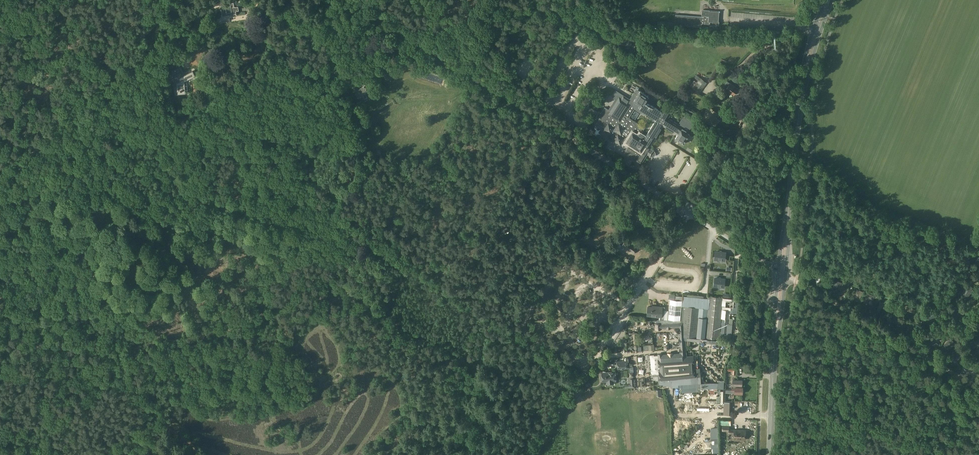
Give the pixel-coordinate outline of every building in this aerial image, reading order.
[(225,4),(220,5),(221,8),(219,8),(219,9),(221,9),(222,15),(220,16),(235,13),(236,15),(235,10),(238,10),(238,6),(242,6),(242,5),(235,6),(234,6),(233,2),(230,3),(230,5),(225,6),(225,4)] [(719,11),(709,10),(709,11),(702,11),(702,16),(675,14),(675,25),(701,27),(702,24),(713,25),(713,28),(717,28),(717,25),(718,25),(719,11)] [(384,64),(379,68),(385,78),(391,75),(384,64)] [(338,69),(335,71),(338,75),(345,71),(342,67),(343,67),(341,65),(337,68),(338,69)] [(195,76),(192,71),(182,76),(178,67),(171,70),(177,83),(178,93),(185,93),(184,81),(195,76)] [(707,83),(701,78),(700,79),(697,77),(696,78),(690,86),(693,88),(692,89),(698,94),(707,83)] [(730,93),(733,95),(738,89),(730,83),(727,81),(724,86),(727,88),(726,89),(728,91),(727,92),(729,94),(730,93)] [(369,91),(365,85),(359,89),(355,83),(351,86),(355,92),(355,91),(359,98),(366,93),(369,91)] [(610,111),(605,108),(601,114),(602,115),(597,123),(603,126),(604,126),(605,127),(603,130),(611,135),(608,138),(613,141),(613,140),(620,145),(624,140),(626,141),(626,142),(630,145),(625,154),(641,164),(647,154),(650,155),(650,154),(653,156),(654,153),(652,152),(653,151),(650,149),(651,147),(650,147),(661,128),(662,125),(684,138),(688,131),(668,118),(671,113),(663,108),(660,111),(644,101),(648,96),(640,91),(639,93),(638,96),(637,95),(631,105),(628,103),(630,100),(615,90),(612,96),(617,100),(610,111)] [(685,110),(692,115),(694,111),(687,106),(686,105),(683,109),(685,110)] [(714,125),(717,121),(714,118),(717,113),(710,107),(702,119),(709,124),(711,122),(714,125)] [(358,132),(364,128),(361,124),(355,127),(358,132)] [(646,220),(641,229),(651,236),(657,227),(646,220)] [(633,253),(638,246),(626,238),(621,246),(633,253)] [(725,253),(716,252),(715,259),(725,260),(725,253)] [(962,277),(955,273),(948,286),(955,290),(962,277)] [(725,279),(715,278),(714,286),(724,287),(725,279)] [(835,281),(832,287),(843,292),(846,285),(835,281)] [(967,285),(960,295),(966,300),(973,290),(967,285)] [(854,292),(858,294),(855,300),(858,302),(863,292),(856,288),(854,292)] [(874,296),(867,293),(863,303),(867,305),(869,299),(873,300),(874,296)] [(725,297),(708,295),(707,309),(704,339),(707,339),(706,343),(716,344),(716,340),(719,340),(720,338),(721,338),(725,297)] [(887,304),(880,301),(876,311),(880,313),(882,306),(886,307),(887,304)] [(661,316),(662,306),(653,306),(653,307),(648,306),(647,315),(661,316)] [(707,309),(684,306),(683,322),(681,337),(685,337),(704,339),(707,309)] [(891,321),(902,326),(905,319),(894,314),(891,321)] [(686,356),(685,337),(681,337),(683,322),(660,324),(660,323),(655,324),(655,329),(660,329),(660,328),(666,328),(666,329),(671,329),(671,328),(674,327),(674,334),(679,333),(680,339),(678,339),(679,343),(680,343),(681,349),(679,349),(679,353),(681,353),(681,356),(686,356)] [(943,345),(948,351),(956,344),(951,338),(943,345)] [(928,342),(936,347),(938,344),(930,339),(928,342)] [(975,358),(978,354),(978,347),(974,351),(969,346),(966,350),(975,358)] [(962,355),(958,348),(946,355),(950,362),(962,355)] [(659,372),(660,379),(695,377),(693,357),(658,359),(659,367),(660,367),(660,372),(659,372)] [(620,361),(617,362),(618,369),(620,369),(621,369),(623,369),(625,367),(628,367),(627,361),(625,361),(624,361),(621,362),(620,361)] [(607,383),(613,383),(613,381),(616,380),(615,372),(606,372),(605,371),(604,371),(603,372),(602,372),(602,373),(601,374),(601,377),(602,378),(602,381),(607,381),(607,383)] [(741,387),(742,386),(742,380),(733,380),(733,385),(734,385),(734,387),(735,387),(734,388),(732,388),(731,391),(734,391),(734,393),(742,393),(743,387),(741,387)] [(745,440),(746,430),(729,429),(729,426),(723,426),(723,431),(729,431),(728,433),(734,434),(734,439),(745,440)]
